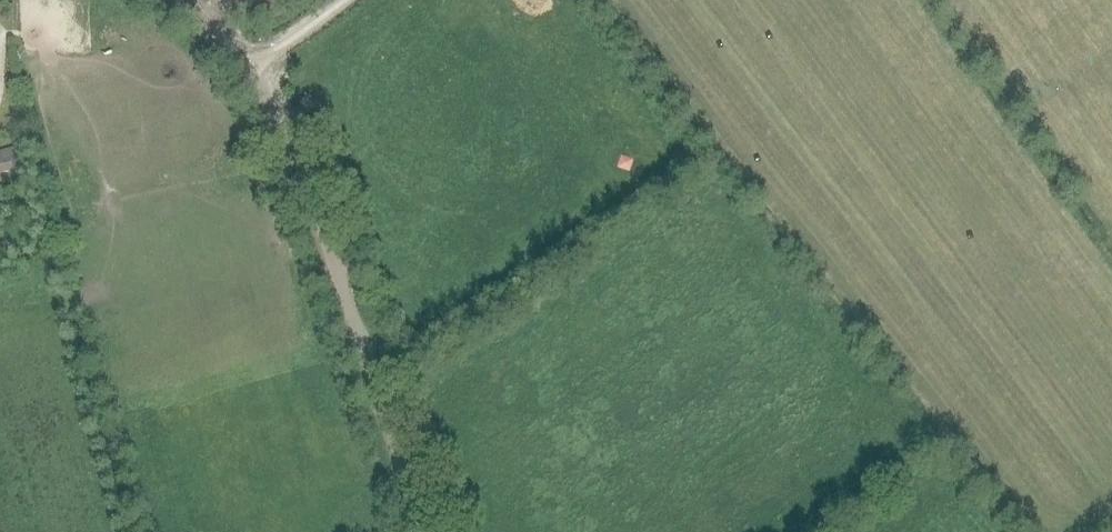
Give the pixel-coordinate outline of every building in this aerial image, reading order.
[(22,168),(17,148),(0,152),(0,173),(22,168)]
